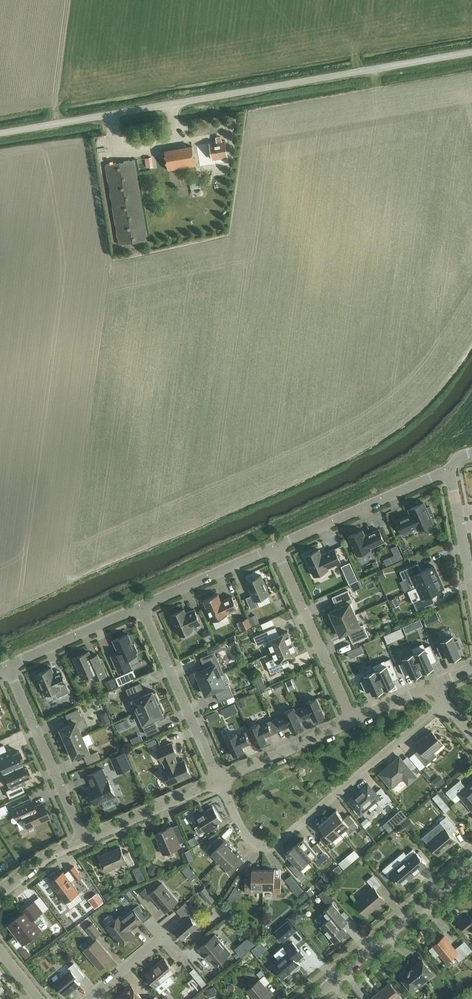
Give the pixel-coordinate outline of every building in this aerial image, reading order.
[(210,143),(212,159),(227,156),(224,140),(210,143)] [(165,151),(168,169),(195,165),(192,146),(165,151)] [(106,164),(119,244),(148,239),(134,159),(106,164)] [(189,179),(191,189),(200,187),(199,178),(189,179)] [(407,515),(396,520),(402,533),(403,533),(404,534),(412,531),(411,529),(417,527),(418,529),(433,522),(430,516),(433,514),(430,506),(426,508),(424,502),(409,509),(411,515),(408,516),(407,515)] [(348,536),(356,555),(371,548),(384,541),(379,529),(365,535),(363,530),(348,536)] [(390,561),(408,552),(401,538),(383,547),(390,561)] [(450,551),(447,544),(436,547),(439,554),(450,551)] [(319,549),(305,556),(314,576),(328,569),(328,568),(341,562),(334,549),(322,554),(319,549)] [(414,565),(400,571),(403,579),(406,578),(411,589),(416,587),(439,577),(434,566),(417,573),(414,565)] [(246,597),(251,608),(258,605),(255,600),(269,594),(261,575),(246,581),(252,595),(246,597)] [(421,598),(413,601),(417,610),(431,604),(427,596),(444,588),(439,577),(416,587),(421,598)] [(330,613),(329,614),(333,624),(357,613),(352,602),(355,600),(350,589),(332,597),(337,608),(330,611),(330,613)] [(232,596),(221,601),(218,594),(203,600),(213,621),(228,615),(227,613),(238,609),(232,596)] [(192,627),(200,623),(194,609),(186,612),(184,609),(170,615),(179,635),(193,629),(192,627)] [(357,613),(333,624),(338,634),(339,633),(340,635),(348,632),(353,643),(370,635),(365,623),(362,625),(357,613)] [(242,621),(245,628),(251,625),(248,618),(242,621)] [(272,652),(292,642),(287,631),(276,637),(272,628),(254,636),(257,645),(263,643),(264,646),(268,644),(272,652)] [(134,644),(132,644),(128,634),(113,640),(118,653),(111,656),(118,672),(131,667),(127,659),(137,654),(136,652),(137,651),(134,644)] [(441,640),(443,644),(437,647),(442,658),(448,656),(449,659),(461,654),(458,649),(461,647),(458,640),(455,641),(452,635),(441,640)] [(292,642),(272,652),(275,658),(266,661),(271,673),(286,666),(283,660),(297,653),(292,642)] [(423,643),(411,648),(413,653),(414,653),(422,671),(433,667),(431,663),(437,660),(430,645),(424,647),(423,643)] [(97,654),(91,657),(88,651),(73,658),(82,678),(92,674),(94,680),(106,675),(97,654)] [(199,684),(220,674),(216,664),(219,663),(214,651),(200,658),(205,668),(196,672),(198,676),(196,677),(199,684)] [(404,661),(399,664),(404,675),(410,673),(411,676),(422,671),(414,653),(413,653),(403,658),(404,661)] [(385,660),(373,666),(375,670),(384,689),(395,684),(393,680),(399,678),(392,662),(390,658),(385,660)] [(61,671),(54,674),(51,668),(36,674),(45,694),(54,690),(57,697),(70,692),(61,671)] [(366,678),(361,681),(366,692),(371,690),(373,694),(384,689),(375,670),(364,675),(366,678)] [(221,674),(199,684),(203,691),(204,690),(206,694),(215,690),(220,700),(233,694),(228,684),(230,683),(225,672),(221,674)] [(265,683),(268,691),(289,684),(286,676),(265,683)] [(138,683),(126,689),(132,700),(133,700),(138,711),(160,701),(155,691),(154,692),(153,690),(143,694),(138,683)] [(295,710),(300,721),(311,715),(314,720),(324,715),(316,697),(306,702),(307,704),(295,710)] [(160,701),(138,711),(143,723),(142,723),(147,735),(159,729),(154,718),(164,714),(163,712),(165,712),(160,701)] [(240,701),(211,707),(214,720),(225,718),(224,712),(242,708),(240,701)] [(272,720),(277,731),(289,725),(291,730),(302,725),(300,721),(295,710),(294,707),(283,712),(284,715),(272,720)] [(65,744),(82,736),(76,722),(83,719),(78,709),(66,714),(71,724),(60,728),(63,735),(61,735),(65,744)] [(106,711),(100,714),(105,726),(111,723),(106,711)] [(265,736),(277,731),(272,720),(260,725),(259,723),(248,728),(249,730),(254,741),(256,746),(267,741),(265,736)] [(7,727),(0,730),(0,731),(2,736),(9,733),(7,727)] [(242,746),(254,741),(249,730),(237,735),(236,733),(226,738),(234,756),(244,751),(242,746)] [(434,752),(443,744),(432,731),(423,739),(422,737),(415,743),(419,748),(414,752),(425,765),(437,755),(434,752)] [(82,736),(65,744),(69,752),(71,751),(73,757),(84,753),(88,762),(100,757),(97,751),(91,754),(82,736)] [(184,760),(177,763),(174,756),(177,754),(172,742),(157,749),(162,761),(163,760),(166,768),(162,769),(169,784),(191,775),(184,760)] [(22,764),(20,760),(23,759),(19,750),(12,754),(10,749),(6,751),(3,744),(0,746),(0,765),(3,772),(22,764)] [(123,751),(111,757),(117,772),(130,766),(123,751)] [(403,777),(408,783),(416,776),(399,757),(379,773),(391,787),(403,777)] [(22,764),(3,772),(9,784),(10,784),(11,788),(6,790),(9,797),(24,791),(21,784),(25,783),(23,778),(30,775),(26,767),(24,768),(22,764)] [(108,780),(108,781),(102,768),(88,775),(93,787),(88,789),(94,804),(115,795),(108,780)] [(463,788),(457,782),(446,792),(452,799),(458,794),(471,810),(471,781),(463,788)] [(381,788),(376,792),(368,783),(348,800),(360,814),(376,800),(382,807),(391,800),(381,788)] [(432,797),(445,812),(450,808),(437,793),(432,797)] [(144,813),(157,808),(153,798),(140,803),(144,813)] [(42,803),(34,807),(31,800),(13,809),(18,820),(22,818),(27,828),(49,818),(42,803)] [(205,831),(222,821),(213,806),(204,812),(203,810),(195,815),(205,831)] [(328,818),(340,833),(345,828),(349,833),(358,826),(348,814),(343,818),(336,810),(328,818)] [(428,843),(438,854),(455,840),(450,834),(456,828),(446,816),(439,822),(445,828),(428,843)] [(369,822),(373,828),(380,823),(375,817),(369,822)] [(332,840),(340,833),(328,818),(319,825),(326,833),(321,837),(331,849),(336,845),(332,840)] [(179,843),(185,840),(178,824),(172,827),(171,826),(156,833),(159,841),(158,842),(160,846),(163,853),(180,846),(179,843)] [(187,840),(191,845),(197,841),(194,836),(187,840)] [(220,861),(233,847),(229,842),(228,844),(219,836),(205,850),(210,855),(212,853),(220,861)] [(304,838),(295,845),(308,860),(313,856),(316,860),(320,865),(329,857),(324,852),(316,843),(312,847),(304,838)] [(299,868),(308,860),(295,845),(286,852),(294,862),(289,866),(301,880),(306,876),(299,868)] [(129,851),(123,854),(120,847),(99,856),(105,871),(127,862),(129,866),(134,864),(129,851)] [(233,847),(220,861),(227,868),(225,870),(230,875),(245,861),(236,853),(238,851),(233,847)] [(392,862),(383,869),(388,875),(391,873),(400,885),(413,874),(414,875),(426,864),(416,852),(413,848),(406,854),(409,858),(404,862),(404,861),(396,867),(392,862)] [(351,851),(335,861),(340,868),(355,858),(351,851)] [(159,866),(151,862),(147,871),(154,876),(159,866)] [(76,879),(81,876),(74,866),(65,873),(63,872),(50,881),(65,901),(78,892),(71,881),(75,878),(76,879)] [(263,892),(263,869),(252,869),(252,878),(245,878),(245,892),(252,892),(263,892)] [(263,869),(263,892),(263,890),(274,891),(273,892),(281,892),(281,878),(274,878),(274,870),(263,869)] [(355,902),(366,915),(384,900),(375,889),(381,885),(373,875),(367,880),(373,887),(355,902)] [(165,911),(177,901),(162,883),(150,893),(145,888),(140,892),(148,901),(153,897),(165,911)] [(89,899),(95,907),(103,901),(97,894),(89,899)] [(39,917),(35,921),(33,919),(42,912),(34,901),(27,907),(28,908),(22,912),(23,914),(8,925),(23,944),(42,930),(41,928),(45,925),(45,922),(42,918),(39,917)] [(329,918),(321,926),(334,942),(346,931),(342,926),(347,921),(341,914),(332,904),(323,912),(329,918)] [(174,929),(182,939),(198,926),(190,916),(194,913),(188,906),(179,914),(184,920),(174,929)] [(135,926),(142,921),(133,909),(122,918),(120,915),(114,920),(111,915),(108,915),(104,918),(104,921),(107,925),(106,926),(121,945),(135,934),(129,928),(134,924),(135,926)] [(80,918),(83,926),(90,924),(86,915),(80,918)] [(468,915),(459,922),(467,931),(471,927),(471,919),(468,915)] [(296,930),(287,920),(274,930),(283,941),(296,930)] [(86,928),(94,938),(101,932),(93,923),(86,928)] [(205,953),(215,965),(231,952),(215,934),(198,948),(204,955),(205,953)] [(460,944),(455,948),(445,936),(429,949),(435,956),(439,953),(446,961),(454,955),(459,961),(468,954),(460,944)] [(84,950),(99,968),(112,958),(97,940),(84,950)] [(279,959),(272,965),(282,978),(288,973),(288,972),(290,970),(292,972),(300,965),(296,960),(303,955),(292,942),(285,948),(288,952),(279,959)] [(251,958),(256,951),(249,947),(244,954),(251,958)] [(27,950),(22,954),(26,958),(30,955),(27,950)] [(145,974),(160,992),(174,981),(169,975),(175,971),(164,958),(145,974)] [(412,991),(434,973),(422,959),(407,972),(405,969),(399,975),(412,991)] [(80,984),(78,981),(84,976),(73,963),(68,967),(70,969),(61,976),(58,973),(50,980),(59,991),(61,989),(66,996),(80,984)] [(255,998),(266,998),(272,995),(259,979),(247,989),(255,998)] [(401,997),(390,984),(379,993),(378,992),(370,998),(371,998),(403,998),(401,997)] [(142,998),(132,986),(116,998),(142,998)] [(162,993),(167,998),(176,998),(167,988),(162,993)] [(212,988),(206,991),(208,997),(214,995),(214,993),(212,988)]
